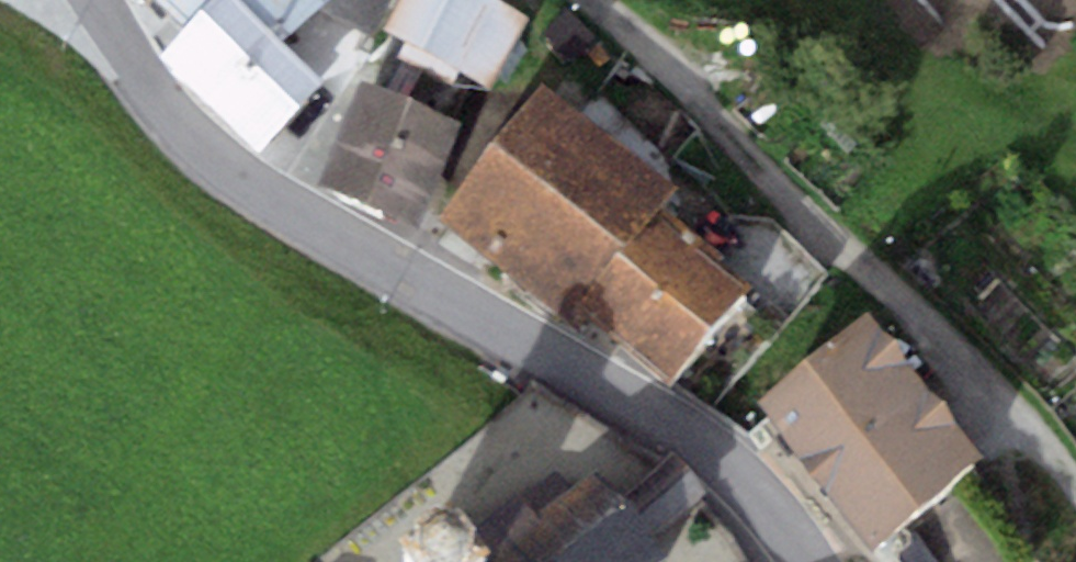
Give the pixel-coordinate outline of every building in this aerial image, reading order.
[(186,29),(160,56),(258,149),(326,78),(286,40),(324,0),(155,0),(186,29)] [(500,0),(401,0),(385,30),(493,88),(532,17),(500,0)] [(462,123),(360,80),(317,182),(420,225),(462,123)] [(546,82),(436,216),(571,325),(581,312),(667,383),(749,282),(658,208),(675,187),(546,82)] [(865,310),(753,403),(872,547),(985,454),(865,310)] [(580,444),(433,561),(660,561),(669,555),(580,444)]
